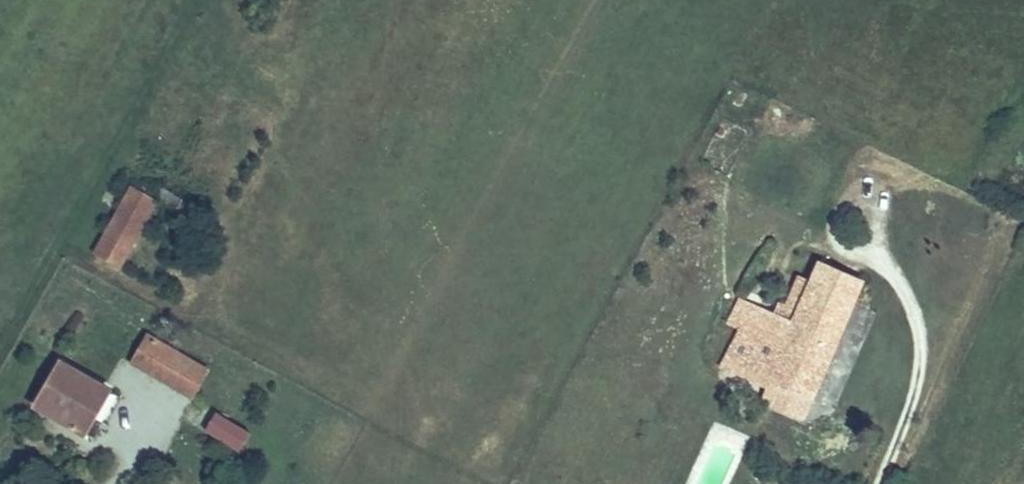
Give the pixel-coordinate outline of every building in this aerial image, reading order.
[(100,250),(125,264),(164,197),(140,183),(100,250)] [(811,258),(806,269),(865,294),(870,283),(811,258)] [(847,336),(865,294),(806,269),(788,311),(847,336)] [(734,334),(755,344),(772,304),(752,295),(748,302),(734,334)] [(734,334),(748,302),(733,296),(720,327),(734,334)] [(815,409),(847,336),(788,311),(772,304),(755,344),(742,372),(740,376),(815,409)] [(145,366),(160,338),(153,334),(137,360),(145,366)] [(734,334),(721,362),(742,372),(755,344),(734,334)] [(200,396),(215,369),(160,338),(145,366),(200,396)] [(100,413),(85,405),(102,376),(64,354),(39,398),(92,428),(100,413)] [(124,388),(102,376),(85,405),(100,413),(106,417),(124,388)] [(807,427),(815,409),(740,376),(732,394),(807,427)] [(241,451),(251,430),(215,412),(205,432),(241,451)]
